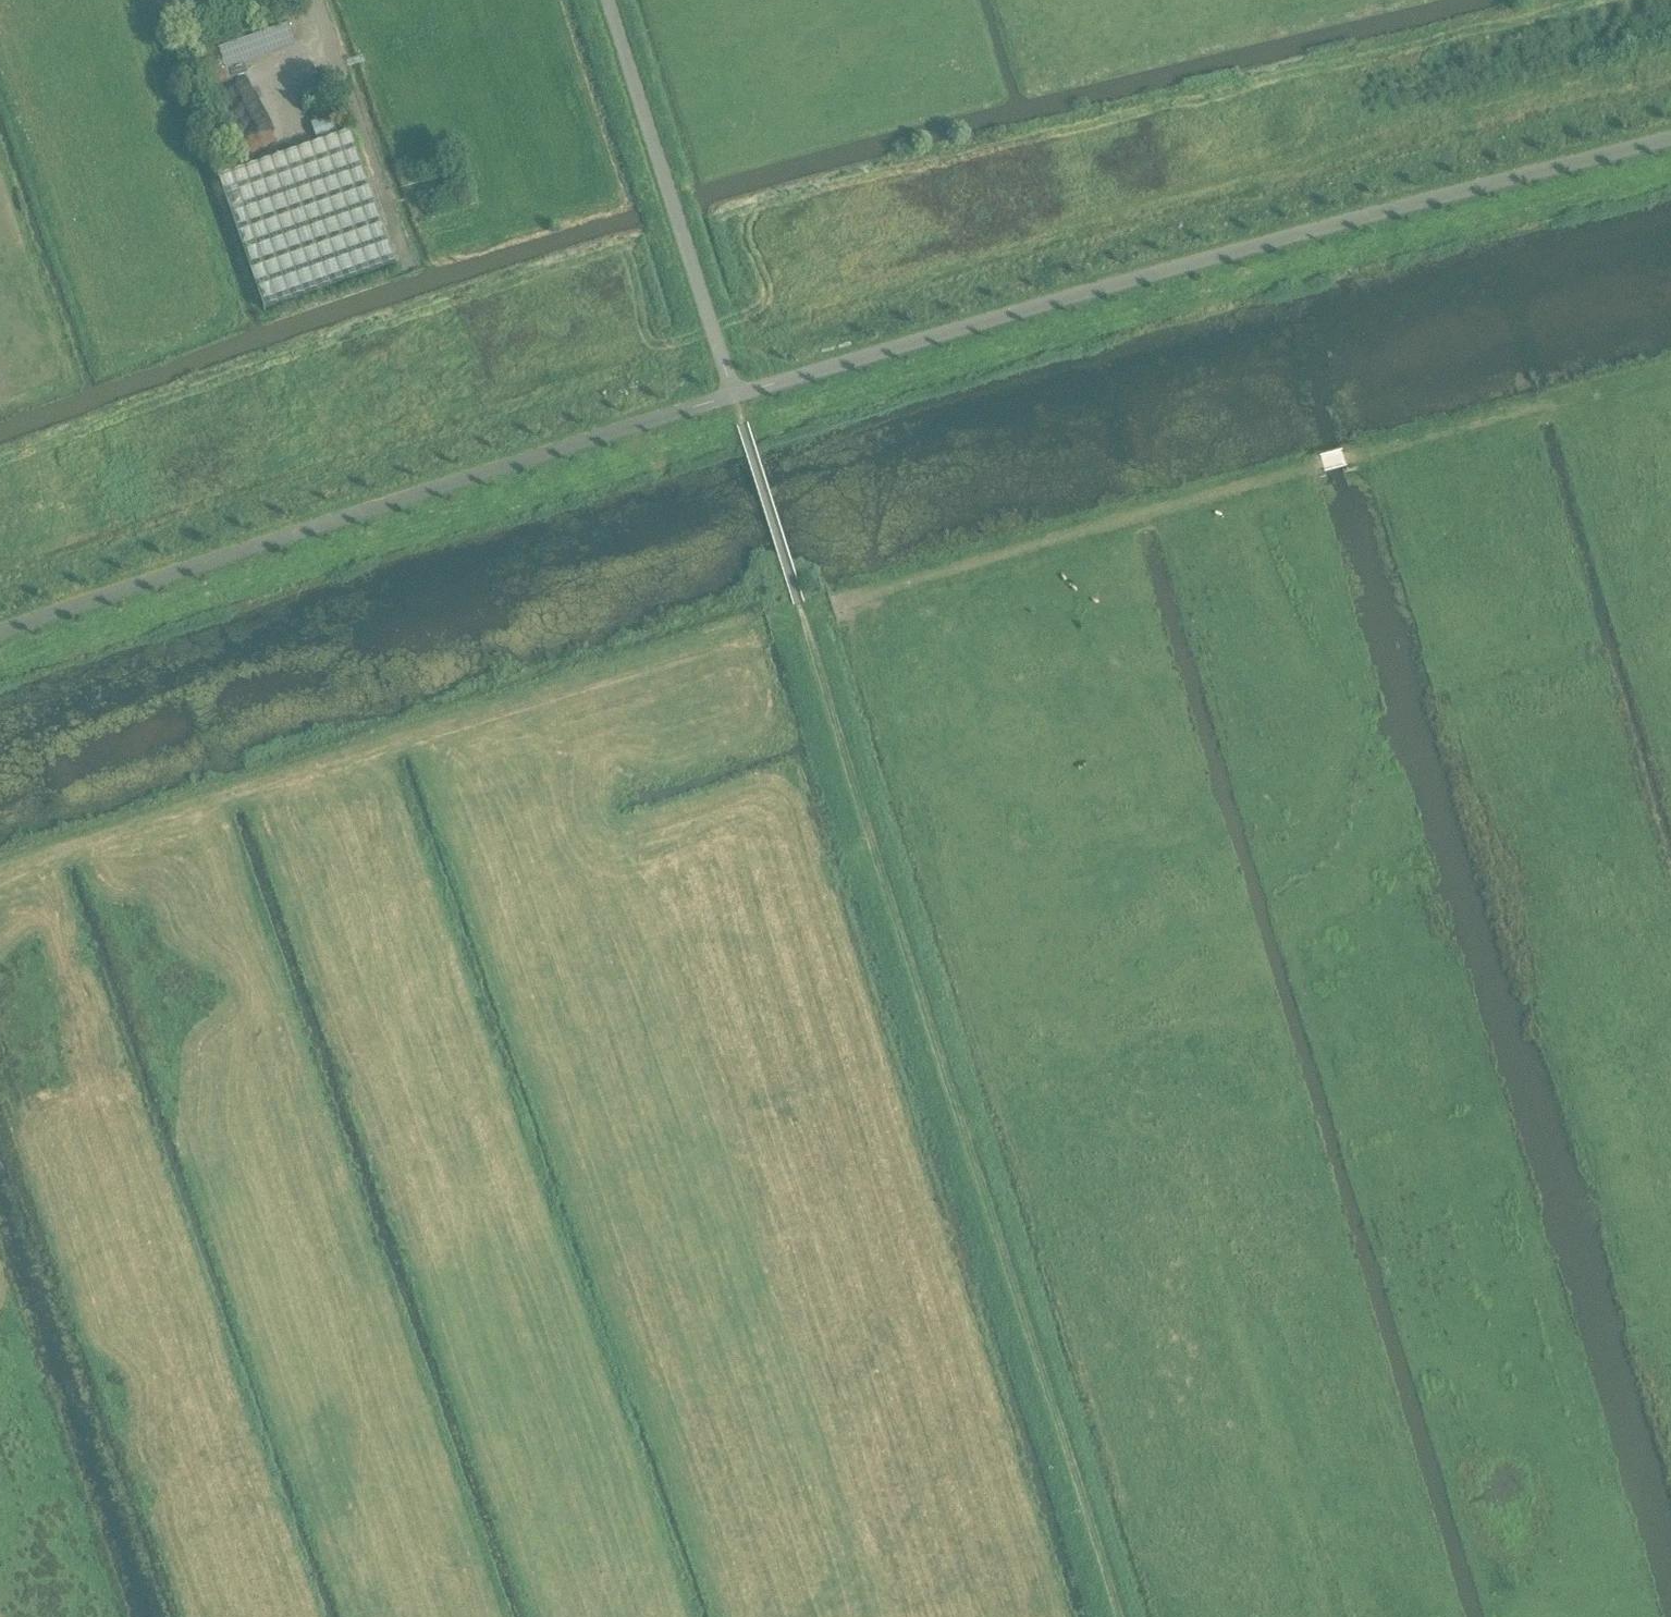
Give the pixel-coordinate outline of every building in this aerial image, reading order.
[(318,141),(342,132),(336,115),(311,124),(318,141)] [(397,263),(351,132),(219,178),(265,309),(397,263)]
